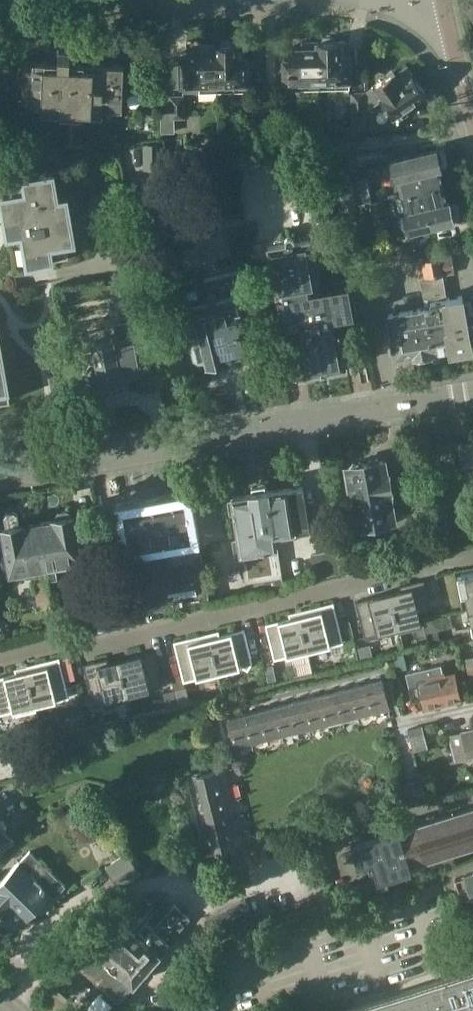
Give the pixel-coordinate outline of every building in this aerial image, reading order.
[(318,88),(351,87),(350,54),(348,54),(348,41),(335,41),(333,37),(324,37),(323,41),(317,41),(318,88)] [(215,44),(216,92),(248,92),(247,73),(249,73),(248,57),(246,57),(246,43),(233,44),(231,40),(222,40),(220,44),(215,44)] [(290,61),(283,61),(284,88),(284,89),(318,88),(317,41),(303,41),(303,47),(290,48),(290,61)] [(216,92),(215,44),(200,44),(201,50),(186,51),(187,64),(181,64),(181,87),(199,86),(199,93),(216,92)] [(59,49),(58,63),(70,63),(70,50),(59,49)] [(24,61),(22,104),(41,105),(41,110),(102,113),(102,108),(121,108),(123,65),(102,64),(102,70),(45,67),(45,62),(24,61)] [(380,101),(381,101),(397,123),(411,112),(407,107),(427,94),(408,67),(396,74),(395,72),(365,92),(365,107),(371,107),(380,101)] [(351,92),(352,115),(365,115),(365,107),(365,92),(351,92)] [(268,129),(267,94),(252,95),(253,130),(268,129)] [(267,94),(268,129),(268,144),(281,144),(280,94),(267,94)] [(184,95),(181,95),(170,96),(170,119),(185,118),(184,95)] [(365,115),(352,115),(353,126),(343,127),(345,141),(367,138),(366,125),(365,115)] [(25,143),(13,143),(13,153),(25,153),(25,143)] [(161,166),(160,143),(146,143),(144,143),(145,167),(161,167),(161,166)] [(397,178),(401,195),(444,185),(443,184),(442,184),(439,167),(441,167),(441,166),(445,165),(448,161),(446,151),(441,148),(436,150),(436,149),(390,160),(395,179),(397,178)] [(346,163),(335,166),(337,178),(349,175),(346,163)] [(0,184),(0,190),(6,222),(20,219),(28,264),(54,259),(51,245),(76,241),(68,196),(59,198),(54,172),(24,178),(24,180),(0,184)] [(333,180),(318,183),(320,193),(335,189),(340,208),(357,204),(350,176),(333,180)] [(444,185),(401,195),(406,212),(404,213),(408,231),(453,220),(453,219),(458,218),(461,214),(459,204),(455,201),(449,202),(447,202),(443,186),(444,186),(444,185)] [(20,309),(0,201),(0,202),(0,313),(20,309)] [(383,209),(371,211),(374,225),(385,223),(383,209)] [(295,242),(294,238),(294,237),(293,236),(292,235),(290,234),(289,234),(288,235),(287,235),(286,236),(285,237),(285,238),(285,239),(285,240),(286,243),(269,246),(272,262),(271,262),(274,278),(277,294),(280,293),(281,295),(277,296),(283,328),(286,328),(287,329),(283,330),(291,373),(291,376),(294,375),(305,373),(307,373),(310,376),(319,375),(321,371),(330,370),(333,372),(342,371),(344,366),(346,366),(339,332),(341,332),(341,329),(339,330),(337,320),(336,320),(336,319),(356,315),(350,283),(313,289),(312,288),(318,287),(309,239),(295,242)] [(411,255),(404,256),(406,265),(413,264),(411,255)] [(434,349),(451,346),(452,348),(471,345),(471,343),(472,342),(472,325),(468,326),(466,314),(472,313),(472,311),(471,299),(464,300),(463,295),(447,298),(442,274),(454,272),(452,256),(442,257),(442,255),(421,259),(422,264),(420,264),(421,271),(423,271),(424,277),(419,278),(425,307),(432,349),(434,349)] [(199,296),(180,301),(181,308),(195,359),(200,362),(207,361),(208,363),(228,358),(227,356),(243,351),(244,353),(248,352),(251,346),(250,343),(248,343),(240,311),(235,295),(246,292),(241,269),(205,279),(207,286),(197,289),(199,296)] [(432,349),(425,307),(387,313),(395,355),(412,352),(413,354),(416,354),(417,361),(433,358),(432,351),(434,351),(434,349),(432,349)] [(102,381),(102,383),(121,380),(120,377),(145,373),(137,335),(133,336),(130,320),(115,323),(118,339),(114,340),(114,337),(94,341),(98,364),(90,365),(89,368),(91,381),(94,383),(102,381)] [(11,399),(0,338),(0,401),(11,399)] [(460,442),(463,465),(472,464),(472,441),(460,442)] [(351,486),(358,525),(395,518),(389,490),(391,490),(388,476),(387,476),(384,461),(382,461),(377,458),(371,459),(367,464),(365,464),(361,461),(354,462),(350,467),(348,468),(349,472),(347,477),(348,482),(350,486),(351,486)] [(268,489),(251,492),(250,492),(251,493),(232,497),(232,498),(227,499),(230,514),(234,513),(235,517),(231,521),(232,528),(237,531),(238,538),(232,539),(234,554),(242,553),(245,570),(243,570),(245,582),(265,578),(281,576),(275,534),(310,528),(303,486),(288,488),(288,487),(269,491),(268,489)] [(164,608),(174,606),(209,600),(198,536),(193,536),(186,501),(187,501),(186,497),(155,502),(123,508),(129,539),(131,538),(140,589),(115,594),(119,616),(164,608)] [(39,523),(50,581),(58,580),(55,563),(82,558),(82,557),(92,556),(89,540),(79,541),(74,514),(72,515),(72,513),(68,510),(59,511),(56,515),(56,518),(55,518),(55,520),(39,523)] [(39,523),(29,524),(24,525),(23,524),(20,524),(19,514),(14,512),(8,512),(5,516),(6,526),(3,527),(7,557),(3,557),(1,560),(1,563),(5,564),(9,564),(10,567),(11,566),(11,569),(17,572),(26,571),(29,565),(29,564),(37,562),(40,577),(34,578),(38,606),(53,603),(49,581),(50,581),(39,523)] [(311,554),(314,566),(317,578),(341,573),(340,569),(337,553),(336,549),(311,554)] [(472,608),(472,571),(461,574),(468,609),(472,608)] [(401,590),(391,592),(400,628),(399,628),(400,633),(422,627),(419,611),(431,608),(424,579),(400,585),(401,590)] [(391,592),(356,601),(365,636),(399,628),(400,628),(391,592)] [(311,612),(300,615),(309,650),(344,642),(334,602),(310,608),(310,609),(311,612)] [(300,615),(266,623),(274,659),(309,650),(300,615)] [(245,628),(210,637),(219,672),(241,667),(240,665),(241,665),(248,669),(253,661),(245,628)] [(198,635),(174,641),(184,681),(219,672),(210,637),(199,640),(198,635)] [(154,651),(120,659),(128,695),(129,695),(163,686),(154,651)] [(397,670),(407,668),(403,652),(393,655),(397,670)] [(37,667),(26,670),(35,705),(36,705),(70,697),(61,662),(60,657),(36,663),(37,667)] [(108,657),(84,663),(94,703),(106,700),(108,705),(130,699),(129,695),(128,695),(120,659),(109,662),(108,657)] [(441,664),(406,673),(412,699),(423,697),(425,706),(460,697),(454,674),(444,677),(441,664)] [(0,676),(0,713),(0,714),(13,711),(14,715),(37,710),(36,705),(35,705),(26,670),(0,676)] [(389,708),(381,676),(378,677),(379,680),(368,683),(375,711),(381,709),(389,708)] [(363,684),(353,687),(360,715),(375,711),(368,683),(367,679),(362,681),(363,684)] [(360,715),(353,687),(352,683),(347,684),(348,688),(338,691),(345,719),(360,715)] [(333,692),(323,694),(329,722),(345,719),(338,691),(337,687),(332,688),(333,692)] [(329,722),(323,694),(322,691),(317,692),(318,696),(307,698),(314,726),(329,722)] [(303,700),(292,702),(299,730),(314,726),(307,698),(306,695),(302,696),(303,700)] [(299,730),(292,702),(291,699),(287,700),(288,703),(277,706),(284,734),(299,730)] [(272,707),(262,710),(269,738),(284,734),(277,706),(276,703),(272,704),(272,707)] [(257,710),(246,713),(253,742),(269,738),(262,710),(261,707),(257,708),(257,710)] [(253,742),(246,713),(245,710),(241,712),(242,714),(230,717),(237,746),(253,742)] [(422,725),(408,729),(411,740),(425,737),(422,725)] [(450,734),(456,761),(471,758),(470,752),(472,751),(472,728),(450,734)] [(197,793),(230,785),(226,769),(193,776),(194,781),(198,780),(200,791),(197,792),(197,793)] [(427,800),(421,780),(400,786),(405,805),(427,800)] [(201,807),(201,809),(234,800),(230,785),(197,793),(198,796),(202,795),(204,806),(201,807)] [(204,822),(205,824),(237,816),(234,800),(201,809),(202,811),(205,811),(208,821),(204,822)] [(388,831),(352,843),(358,864),(366,861),(373,881),(329,894),(331,903),(379,888),(376,880),(412,869),(411,864),(468,846),(472,845),(472,807),(400,830),(398,824),(387,827),(388,831)] [(208,837),(209,839),(241,831),(237,816),(205,824),(205,827),(209,826),(211,837),(208,837)] [(15,838),(10,832),(13,829),(0,817),(0,852),(15,838)] [(317,830),(319,840),(328,838),(326,833),(353,826),(352,822),(352,821),(317,830)] [(241,831),(209,839),(209,842),(213,841),(216,853),(244,846),(241,831)] [(20,925),(25,920),(24,920),(50,893),(54,897),(66,885),(47,867),(36,878),(30,872),(40,861),(30,851),(20,861),(0,881),(0,905),(20,925)] [(106,867),(121,889),(142,875),(127,853),(106,867)] [(465,876),(467,880),(456,883),(462,900),(472,897),(472,873),(465,876)] [(126,903),(89,945),(95,950),(120,972),(133,983),(134,982),(161,953),(160,952),(190,918),(175,904),(154,928),(126,903)] [(346,1010),(472,1010),(472,969),(346,1010)]
